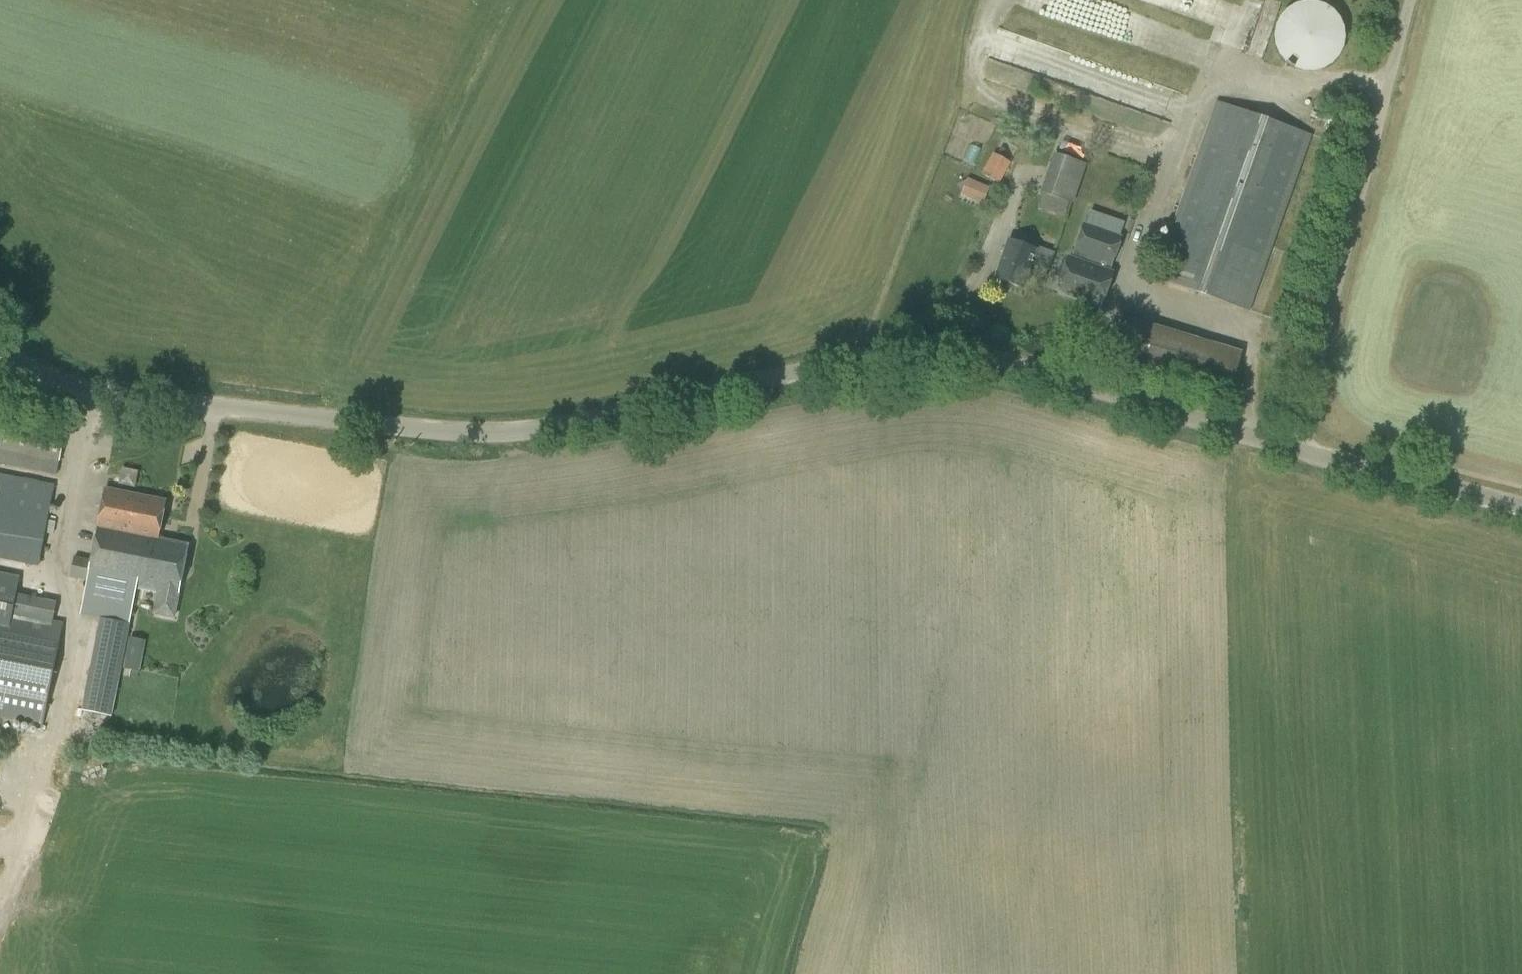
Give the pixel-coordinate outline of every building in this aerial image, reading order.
[(1307,73),(1312,73),(1317,72),(1323,70),(1327,68),(1332,65),(1336,61),(1339,57),(1341,52),(1343,47),(1344,42),(1345,36),(1344,31),(1343,26),(1341,21),(1338,16),(1334,12),(1330,9),(1326,6),(1321,4),(1316,2),(1311,2),(1305,2),(1300,3),(1295,4),(1290,7),(1286,10),(1282,13),(1279,17),(1276,22),(1275,27),(1273,32),(1273,37),(1273,43),(1275,48),(1277,53),(1279,58),(1283,62),(1287,66),(1291,69),(1296,71),(1301,72),(1307,73)] [(1250,312),(1312,135),(1216,101),(1153,278),(1250,312)] [(1000,184),(1011,163),(992,153),(981,174),(1000,184)] [(1073,205),(1087,165),(1053,153),(1040,193),(1073,205)] [(972,181),(965,197),(982,204),(989,187),(972,181)] [(1110,270),(1123,235),(1086,222),(1083,222),(1072,250),(1073,251),(1071,257),(1067,256),(1057,286),(1102,301),(1112,271),(1110,270)] [(1032,249),(1008,241),(995,278),(1023,288),(1031,264),(1048,270),(1052,253),(1033,246),(1032,249)] [(1228,395),(1241,353),(1122,317),(1110,359),(1228,395)] [(64,426),(2,414),(0,422),(0,450),(58,461),(64,426)] [(122,482),(136,482),(136,470),(122,469),(122,482)] [(54,484),(0,473),(0,559),(38,567),(54,484)] [(95,528),(157,541),(157,540),(165,502),(103,490),(96,525),(95,528)] [(86,581),(79,616),(129,627),(137,587),(156,591),(152,614),(172,618),(187,546),(157,540),(157,541),(95,528),(88,562),(74,559),(70,578),(86,581)] [(0,572),(0,716),(43,725),(63,625),(52,622),(56,602),(16,594),(20,576),(0,572)]
